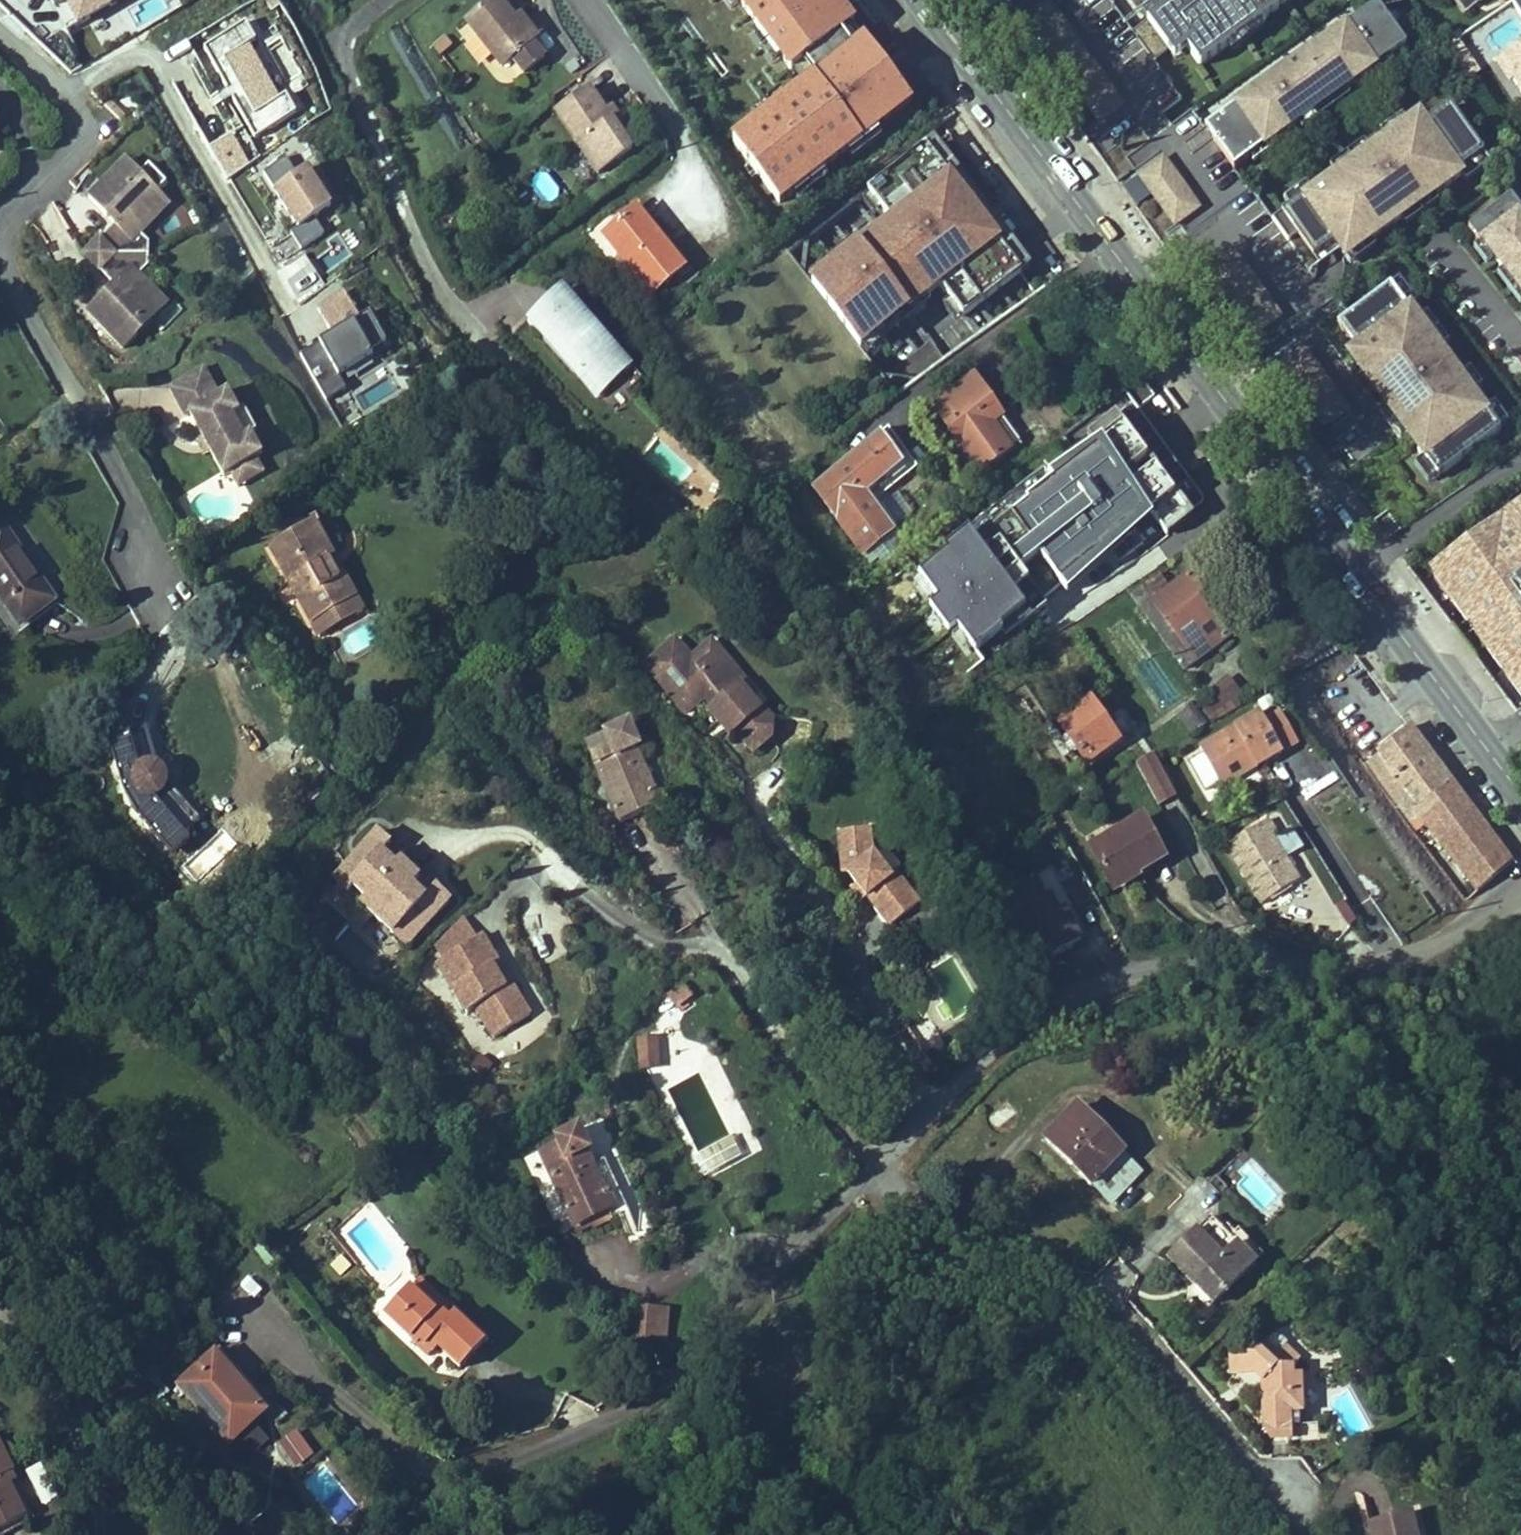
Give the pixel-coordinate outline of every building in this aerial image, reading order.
[(79,32),(132,0),(61,0),(79,32)] [(466,21),(503,68),(513,60),(525,74),(545,58),(534,43),(515,19),(500,0),(493,0),(466,21)] [(832,0),(728,0),(787,76),(852,28),(832,0)] [(1149,19),(1176,0),(1161,0),(1144,13),(1149,19)] [(1293,0),(1176,0),(1149,19),(1175,57),(1189,47),(1202,66),(1293,0)] [(1480,2),(1478,0),(1453,0),(1463,14),(1480,2)] [(1049,1),(1025,19),(1100,121),(1124,104),(1049,1)] [(1223,116),(1207,127),(1236,168),(1252,157),(1249,153),(1277,134),(1279,138),(1282,135),(1299,124),(1329,102),(1326,99),(1342,88),(1345,91),(1347,89),(1361,79),(1359,76),(1388,56),(1390,59),(1392,58),(1407,47),(1378,7),(1363,18),(1364,21),(1343,36),(1345,39),(1312,63),(1308,57),(1278,78),(1281,83),(1242,111),(1240,108),(1224,119),(1223,116)] [(540,39),(521,14),(515,19),(534,43),(540,39)] [(256,48),(245,31),(205,50),(254,140),(296,119),(285,101),(280,106),(250,51),(256,48)] [(908,109),(860,42),(726,138),(779,208),(908,109)] [(1520,91),(1520,43),(1504,54),(1517,74),(1512,77),(1513,78),(1520,91)] [(1504,54),(1496,59),(1510,80),(1513,78),(1512,77),(1517,74),(1504,54)] [(1359,76),(1361,79),(1365,84),(1395,63),(1392,58),(1390,59),(1388,56),(1359,76)] [(609,109),(592,85),(558,108),(601,172),(636,148),(622,128),(609,109)] [(1329,102),(1299,124),(1304,131),(1352,96),(1347,89),(1345,91),(1342,88),(1326,99),(1329,102)] [(609,109),(622,128),(628,124),(615,105),(609,109)] [(1312,260),(1328,233),(1341,251),(1346,258),(1361,247),(1362,248),(1370,242),(1402,219),(1409,214),(1405,208),(1421,196),(1425,203),(1433,198),(1461,177),(1458,173),(1482,156),(1448,109),(1425,125),(1418,116),(1406,125),(1398,130),(1400,133),(1385,143),(1384,141),(1369,152),(1367,153),(1369,155),(1337,177),(1336,175),(1335,176),(1311,193),(1289,209),(1272,220),(1288,244),(1296,237),(1312,260)] [(1378,133),(1384,141),(1385,143),(1400,133),(1398,130),(1406,125),(1400,117),(1378,133)] [(1249,153),(1252,157),(1255,162),(1286,141),(1282,135),(1279,138),(1277,134),(1249,153)] [(935,140),(927,146),(1022,272),(1030,266),(1000,225),(935,140)] [(1329,168),(1335,176),(1336,175),(1337,177),(1369,155),(1367,153),(1369,152),(1363,144),(1329,168)] [(1022,272),(927,146),(870,189),(895,221),(814,281),(863,345),(943,285),(965,314),(1022,272)] [(1488,164),(1482,156),(1458,173),(1461,177),(1463,181),(1488,164)] [(1201,209),(1165,159),(1142,176),(1177,225),(1201,209)] [(286,160),(264,174),(298,227),(292,232),(302,249),(324,236),(314,219),(330,208),(306,172),(296,178),(286,160)] [(150,256),(150,241),(143,234),(147,229),(143,225),(154,215),(146,207),(154,200),(135,181),(141,176),(127,162),(90,199),(109,217),(113,213),(118,219),(114,223),(116,224),(101,239),(118,256),(102,272),(116,286),(114,288),(119,293),(113,298),(108,293),(90,312),(127,349),(140,335),(135,329),(153,311),(146,304),(153,296),(143,286),(147,282),(142,277),(149,270),(150,256)] [(154,200),(146,207),(154,215),(143,225),(147,229),(171,206),(141,176),(135,181),(154,200)] [(1284,201),(1289,209),(1311,193),(1305,185),(1284,201)] [(1435,201),(1433,198),(1425,203),(1421,196),(1405,208),(1409,214),(1402,219),(1404,223),(1435,201)] [(1512,198),(1469,231),(1480,245),(1482,243),(1505,273),(1507,271),(1520,290),(1520,210),(1512,198)] [(637,210),(604,236),(653,294),(685,268),(637,210)] [(118,219),(113,213),(109,217),(114,223),(118,219)] [(1317,267),(1341,251),(1328,233),(1312,260),(1317,267)] [(102,272),(118,256),(101,239),(86,255),(102,272)] [(1373,246),(1370,242),(1362,248),(1361,247),(1346,258),(1349,263),(1373,246)] [(303,299),(324,285),(303,253),(282,267),(303,299)] [(1401,279),(1393,285),(1407,305),(1416,299),(1401,279)] [(1491,279),(1484,284),(1491,293),(1496,289),(1494,286),(1495,285),(1491,279)] [(170,305),(147,282),(143,286),(153,296),(146,304),(153,311),(135,329),(140,335),(170,305)] [(1423,458),(1437,477),(1499,432),(1485,412),(1407,305),(1393,285),(1337,326),(1354,349),(1357,347),(1374,369),(1364,376),(1403,430),(1407,437),(1423,458)] [(114,288),(108,293),(113,298),(119,293),(114,288)] [(600,409),(637,377),(562,293),(526,325),(600,409)] [(1078,293),(1065,302),(1071,309),(1084,300),(1078,293)] [(345,294),(319,309),(334,336),(302,354),(327,400),(347,389),(338,372),(387,343),(370,316),(360,321),(345,294)] [(1348,354),(1364,376),(1374,369),(1357,347),(1354,349),(1348,354)] [(1318,422),(1323,429),(1346,412),(1301,349),(1277,367),(1318,422)] [(259,421),(244,402),(250,398),(236,379),(228,385),(209,360),(177,384),(196,410),(201,406),(218,428),(227,440),(244,463),(250,458),(274,440),(279,436),(265,417),(259,421)] [(1155,394),(1143,377),(1125,389),(1138,407),(1155,394)] [(975,379),(934,408),(981,471),(1012,448),(995,423),(1003,417),(975,379)] [(270,413),(255,394),(250,398),(244,402),(259,421),(265,417),(270,413)] [(1494,405),(1485,412),(1499,432),(1508,425),(1494,405)] [(1075,447),(1083,459),(1054,480),(1046,469),(942,546),(946,552),(919,571),(983,659),(1040,617),(1033,607),(1106,553),(1103,549),(1108,546),(1120,561),(1145,543),(1132,527),(1152,512),(1165,530),(1189,512),(1156,468),(1137,482),(1130,472),(1149,458),(1118,415),(1075,447)] [(1021,441),(1003,417),(995,423),(1012,448),(1021,441)] [(227,440),(218,428),(212,432),(221,444),(227,440)] [(889,430),(881,436),(904,467),(868,494),(894,530),(899,527),(878,499),(918,469),(889,430)] [(1401,441),(1407,437),(1403,430),(1396,435),(1401,441)] [(881,436),(814,486),(864,553),(894,530),(868,494),(904,467),(881,436)] [(260,472),(284,454),(274,440),(250,458),(260,472)] [(1428,483),(1437,477),(1423,458),(1414,464),(1428,483)] [(1424,570),(1520,701),(1520,700),(1520,502),(1424,570)] [(314,522),(270,546),(313,623),(356,599),(338,566),(333,569),(328,560),(333,557),(314,522)] [(0,532),(0,594),(21,624),(54,601),(41,583),(39,585),(14,549),(17,547),(4,529),(0,532)] [(17,547),(14,549),(39,585),(41,583),(17,547)] [(338,566),(333,557),(328,560),(333,569),(338,566)] [(1144,589),(1154,602),(1196,661),(1233,635),(1216,613),(1190,577),(1171,591),(1161,577),(1144,589)] [(1144,589),(1132,598),(1184,670),(1196,661),(1154,602),(1144,589)] [(364,612),(356,599),(313,623),(320,636),(364,612)] [(752,699),(729,670),(726,672),(712,654),(697,667),(690,658),(687,659),(672,640),(643,662),(680,711),(700,696),(709,707),(705,711),(713,721),(719,716),(730,731),(747,752),(764,739),(765,723),(749,701),(752,699)] [(697,667),(712,654),(726,672),(729,670),(709,643),(690,658),(697,667)] [(1204,711),(1208,718),(1236,698),(1232,693),(1234,692),(1226,680),(1212,690),(1219,700),(1204,711)] [(1208,718),(1212,723),(1242,707),(1236,698),(1208,718)] [(1091,700),(1059,722),(1088,763),(1119,741),(1091,700)] [(1190,734),(1207,726),(1197,703),(1180,710),(1190,734)] [(1200,748),(1222,787),(1247,773),(1245,771),(1256,764),(1258,767),(1283,753),(1261,714),(1200,748)] [(730,731),(719,716),(713,721),(724,735),(730,731)] [(606,737),(587,745),(600,775),(603,774),(610,790),(607,791),(620,821),(655,807),(650,795),(654,794),(635,748),(638,746),(628,723),(605,733),(606,737)] [(1410,727),(1378,750),(1410,794),(1398,802),(1410,820),(1419,813),(1478,891),(1511,863),(1434,760),(1410,727)] [(146,729),(108,740),(123,785),(124,789),(125,794),(128,799),(131,802),(135,805),(139,808),(136,815),(159,841),(191,812),(167,784),(167,782),(167,777),(166,774),(162,769),(158,766),(146,729)] [(1155,755),(1137,766),(1159,807),(1177,796),(1155,755)] [(1245,771),(1247,773),(1258,767),(1256,764),(1245,771)] [(603,774),(600,775),(607,791),(610,790),(603,774)] [(654,794),(650,795),(655,807),(662,804),(658,792),(654,794)] [(191,812),(159,841),(167,850),(200,821),(191,812)] [(1144,818),(1091,847),(1109,881),(1133,868),(1136,874),(1165,858),(1144,818)] [(1269,821),(1227,846),(1261,904),(1280,893),(1298,882),(1273,839),(1278,836),(1269,821)] [(396,837),(379,826),(332,876),(348,891),(354,885),(365,894),(361,900),(408,947),(458,896),(439,878),(432,886),(421,876),(427,870),(405,852),(399,856),(390,845),(396,837)] [(875,852),(873,826),(835,829),(838,870),(844,870),(853,881),(864,894),(887,923),(903,910),(917,899),(898,876),(881,854),(884,852),(875,852)] [(903,872),(885,851),(884,852),(881,854),(898,876),(903,872)] [(1070,904),(1050,867),(1033,877),(1053,913),(1064,907),(1070,904)] [(1133,868),(1109,881),(1114,890),(1138,877),(1136,874),(1133,868)] [(1001,894),(1038,964),(1062,951),(1082,940),(1064,907),(1053,913),(1033,877),(1001,894)] [(864,894),(853,881),(848,885),(858,899),(864,894)] [(1342,893),(1324,907),(1341,929),(1359,915),(1342,893)] [(516,976),(490,928),(472,937),(481,954),(494,948),(511,980),(516,976)] [(511,980),(494,948),(481,954),(472,937),(444,952),(471,1003),(480,998),(497,1029),(535,1009),(516,976),(511,980)] [(682,985),(669,994),(677,1005),(690,995),(682,985)] [(662,1031),(637,1033),(639,1066),(663,1064),(662,1031)] [(998,1129),(1017,1110),(1006,1099),(987,1118),(998,1129)] [(1120,1155),(1100,1135),(1102,1132),(1078,1107),(1046,1139),(1092,1184),(1093,1183),(1120,1155)] [(556,1139),(558,1143),(539,1151),(553,1181),(555,1180),(563,1196),(560,1197),(574,1227),(590,1219),(605,1212),(607,1211),(611,1219),(620,1216),(616,1207),(625,1203),(605,1160),(592,1166),(586,1153),(590,1151),(579,1128),(556,1139)] [(1122,1211),(1144,1188),(1134,1178),(1141,1172),(1122,1153),(1123,1152),(1102,1132),(1100,1135),(1120,1155),(1093,1183),(1112,1201),(1122,1211)] [(523,1158),(531,1175),(544,1169),(537,1152),(523,1158)] [(553,1181),(560,1197),(563,1196),(555,1180),(553,1181)] [(590,1219),(595,1229),(610,1222),(605,1212),(590,1219)] [(1255,1263),(1238,1245),(1246,1237),(1239,1230),(1235,1233),(1228,1225),(1223,1230),(1211,1217),(1169,1258),(1187,1277),(1191,1272),(1200,1281),(1195,1286),(1213,1304),(1255,1263)] [(1263,1255),(1246,1237),(1238,1245),(1255,1263),(1263,1255)] [(1200,1281),(1191,1272),(1187,1277),(1195,1286),(1200,1281)] [(455,1315),(420,1280),(411,1289),(434,1312),(438,1309),(450,1321),(455,1315)] [(411,1289),(386,1314),(417,1345),(421,1341),(427,1335),(438,1347),(460,1368),(476,1351),(484,1344),(455,1315),(450,1321),(438,1309),(434,1312),(411,1289)] [(668,1309),(629,1305),(626,1339),(665,1342),(668,1309)] [(1303,1411),(1301,1375),(1293,1375),(1292,1367),(1300,1360),(1285,1346),(1288,1343),(1279,1334),(1273,1334),(1253,1354),(1230,1356),(1231,1374),(1258,1373),(1261,1370),(1267,1376),(1261,1382),(1264,1427),(1271,1438),(1319,1436),(1318,1423),(1299,1424),(1291,1425),(1291,1411),(1298,1411),(1303,1411)] [(427,1335),(421,1341),(432,1353),(438,1347),(427,1335)] [(216,1353),(178,1385),(242,1461),(266,1440),(253,1425),(249,1420),(263,1408),(216,1353)] [(267,1413),(263,1408),(249,1420),(253,1425),(267,1413)] [(1299,1424),(1298,1411),(1291,1411),(1291,1425),(1299,1424)] [(289,1472),(312,1464),(301,1434),(278,1442),(289,1472)] [(25,1518),(9,1485),(5,1477),(12,1473),(0,1449),(0,1530),(25,1518)] [(5,1477),(9,1485),(16,1481),(12,1473),(5,1477)] [(1372,1534),(1417,1534),(1412,1512),(1369,1523),(1372,1534)] [(282,1527),(287,1534),(293,1534),(304,1528),(297,1518),(282,1527)]
